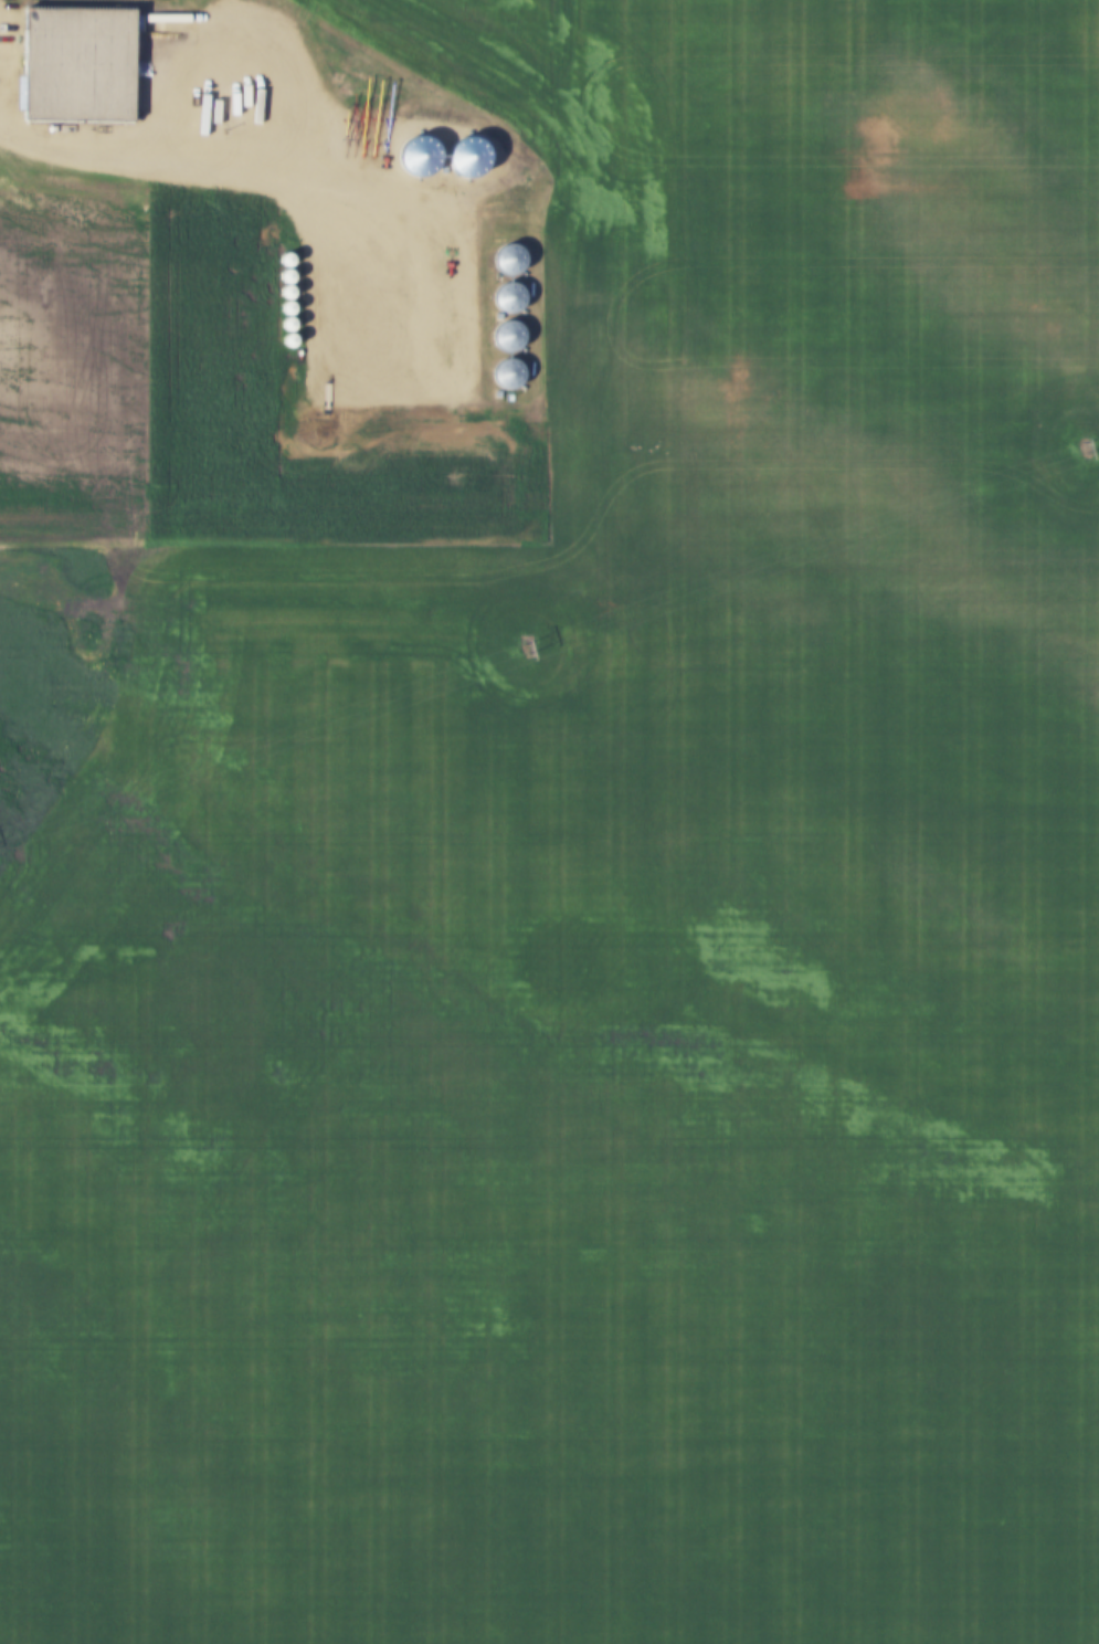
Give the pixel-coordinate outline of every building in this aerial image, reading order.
[(22,114),(24,0),(128,2),(125,116),(22,114)] [(414,177),(422,175),(429,170),(433,164),(435,156),(433,148),(429,141),(422,137),(414,135),(406,137),(400,141),(395,148),(394,156),(395,164),(400,170),(406,175),(414,177)] [(464,177),(472,176),(478,171),(483,165),(484,156),(483,148),(478,141),(472,137),(464,136),(456,137),(450,141),(444,148),(443,156),(444,164),(448,170),(455,175),(464,177)] [(505,275),(511,274),(516,271),(519,265),(520,260),(519,254),(516,249),(511,245),(505,244),(499,245),(495,249),(490,253),(489,260),(490,265),(494,271),(499,274),(505,275)] [(505,313),(511,312),(516,308),(519,304),(520,297),(519,292),(516,286),(511,283),(505,282),(499,283),(495,286),(492,292),(489,297),(490,303),(494,308),(499,312),(505,313)] [(504,351),(510,350),(515,347),(518,342),(519,336),(518,330),(515,325),(510,322),(504,320),(498,322),(493,325),(489,330),(488,336),(489,342),(493,347),(498,350),(504,351)] [(504,390),(509,389),(515,386),(518,380),(519,375),(518,368),(515,363),(510,360),(504,359),(498,360),(493,363),(489,368),(488,375),(489,380),(493,384),(498,388),(504,390)]
